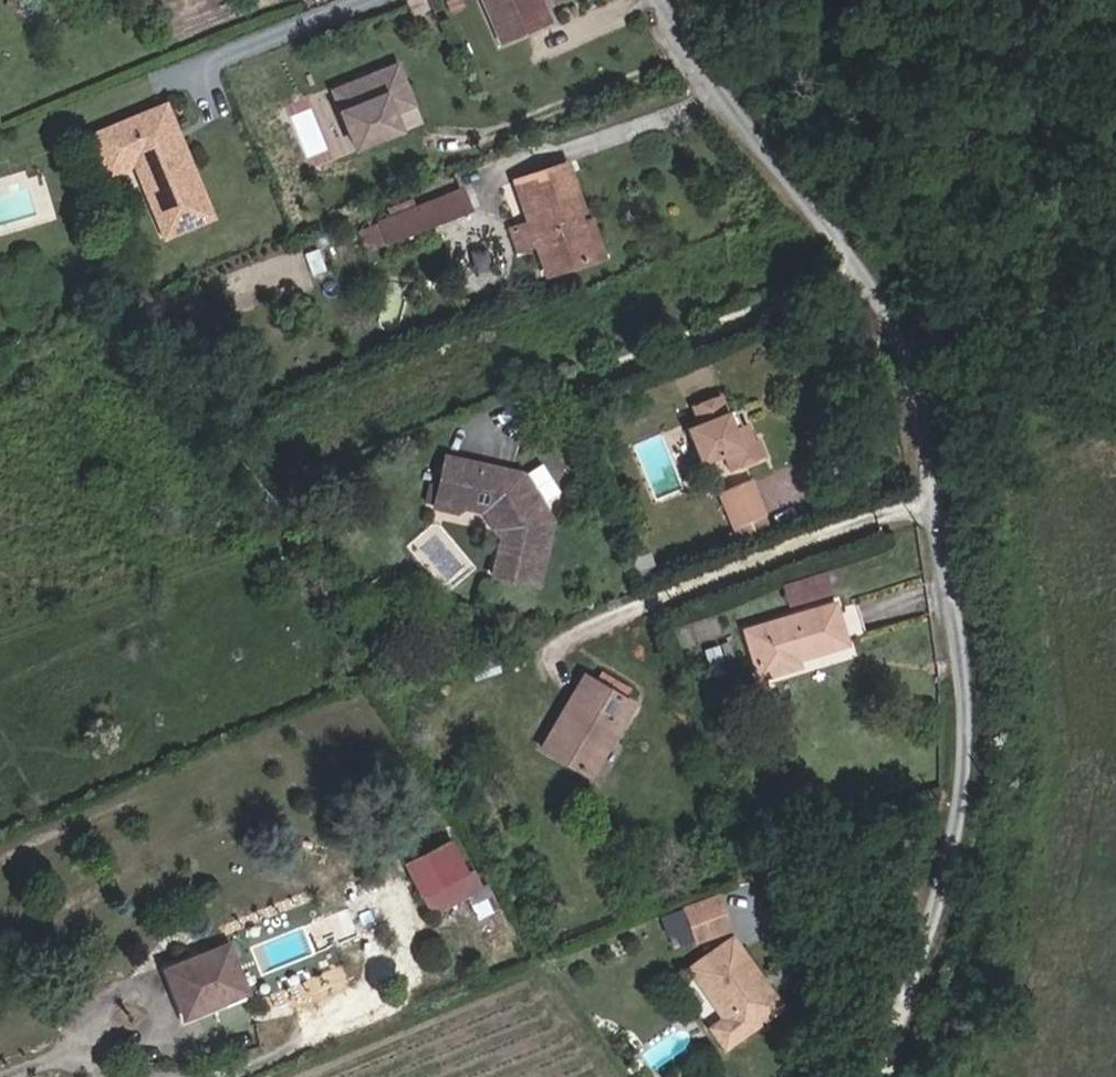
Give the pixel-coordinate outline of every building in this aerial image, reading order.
[(503,43),(550,24),(540,0),(485,0),(503,43)] [(393,113),(414,104),(398,64),(333,90),(356,148),(400,130),(393,113)] [(91,136),(97,150),(171,120),(165,106),(91,136)] [(165,236),(211,217),(171,120),(97,150),(107,175),(135,163),(165,236)] [(578,213),(584,211),(567,164),(515,182),(529,223),(512,230),(519,251),(537,244),(548,274),(594,258),(582,225),(578,213)] [(366,250),(471,210),(461,184),(356,224),(366,250)] [(594,258),(603,255),(591,222),(582,225),(594,258)] [(740,427),(734,429),(728,413),(721,395),(692,407),(698,424),(688,429),(701,463),(723,454),(729,472),(765,457),(758,440),(753,442),(746,424),(740,427)] [(734,429),(740,427),(733,411),(728,413),(734,429)] [(495,474),(490,468),(446,458),(440,486),(431,484),(427,504),(436,505),(435,508),(458,513),(470,502),(487,512),(502,533),(493,577),(539,588),(554,526),(526,480),(508,472),(504,476),(495,474)] [(732,530),(768,516),(753,479),(718,494),(732,530)] [(776,539),(768,516),(732,530),(741,552),(776,539)] [(634,592),(662,582),(647,543),(619,555),(634,592)] [(784,604),(830,590),(825,572),(778,586),(784,604)] [(796,658),(845,644),(834,605),(745,631),(758,676),(798,665),(796,658)] [(583,676),(540,748),(589,777),(632,705),(622,700),(628,690),(600,673),(595,683),(583,676)] [(471,872),(464,875),(448,843),(406,865),(431,913),(468,895),(479,888),(471,872)] [(680,926),(711,915),(700,884),(668,896),(680,926)] [(477,916),(496,908),(486,886),(479,888),(468,895),(477,916)] [(737,980),(745,975),(723,936),(678,962),(709,1016),(721,1037),(758,1016),(737,980)] [(185,1017),(245,992),(227,946),(169,969),(178,992),(175,994),(185,1017)] [(758,1016),(766,1012),(745,975),(737,980),(758,1016)] [(707,1045),(721,1037),(709,1016),(695,1024),(707,1045)]
